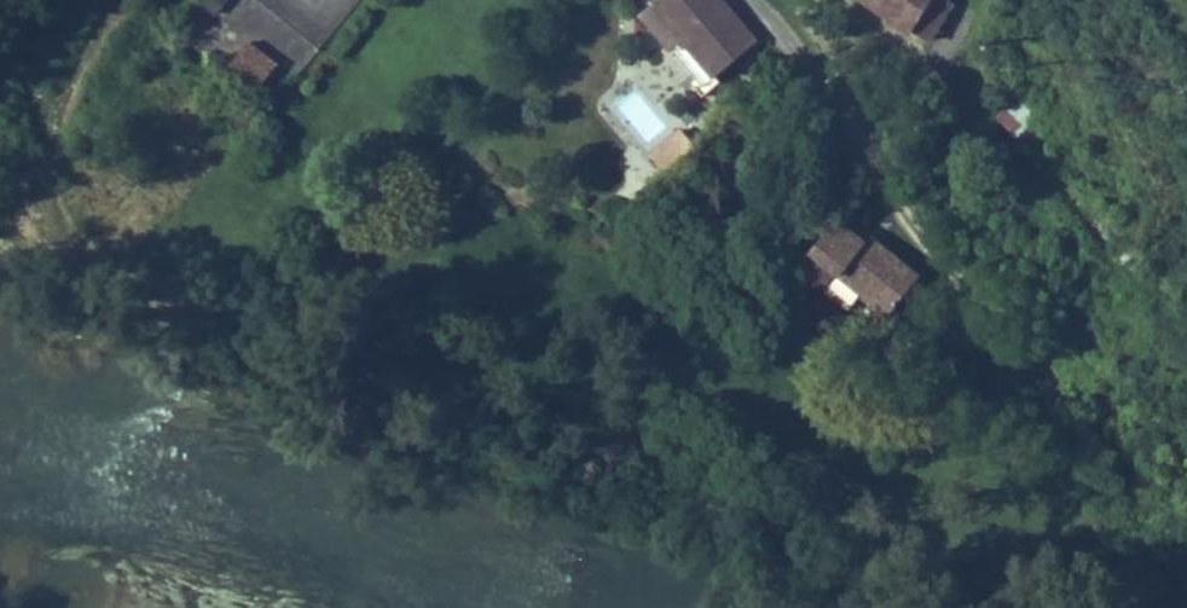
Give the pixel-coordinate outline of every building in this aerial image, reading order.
[(597,11),(607,0),(585,0),(597,11)] [(719,0),(677,0),(647,27),(711,98),(764,51),(719,0)] [(910,24),(925,0),(872,0),(910,24)] [(953,0),(925,0),(910,24),(929,36),(953,0)] [(248,41),(221,73),(251,97),(277,66),(248,41)] [(1006,138),(1033,121),(1020,100),(993,117),(1006,138)] [(645,156),(663,177),(695,149),(677,128),(645,156)] [(843,286),(900,328),(925,294),(880,260),(886,251),(851,225),(819,268),(843,286)] [(843,286),(819,268),(810,280),(834,298),(843,286)]
